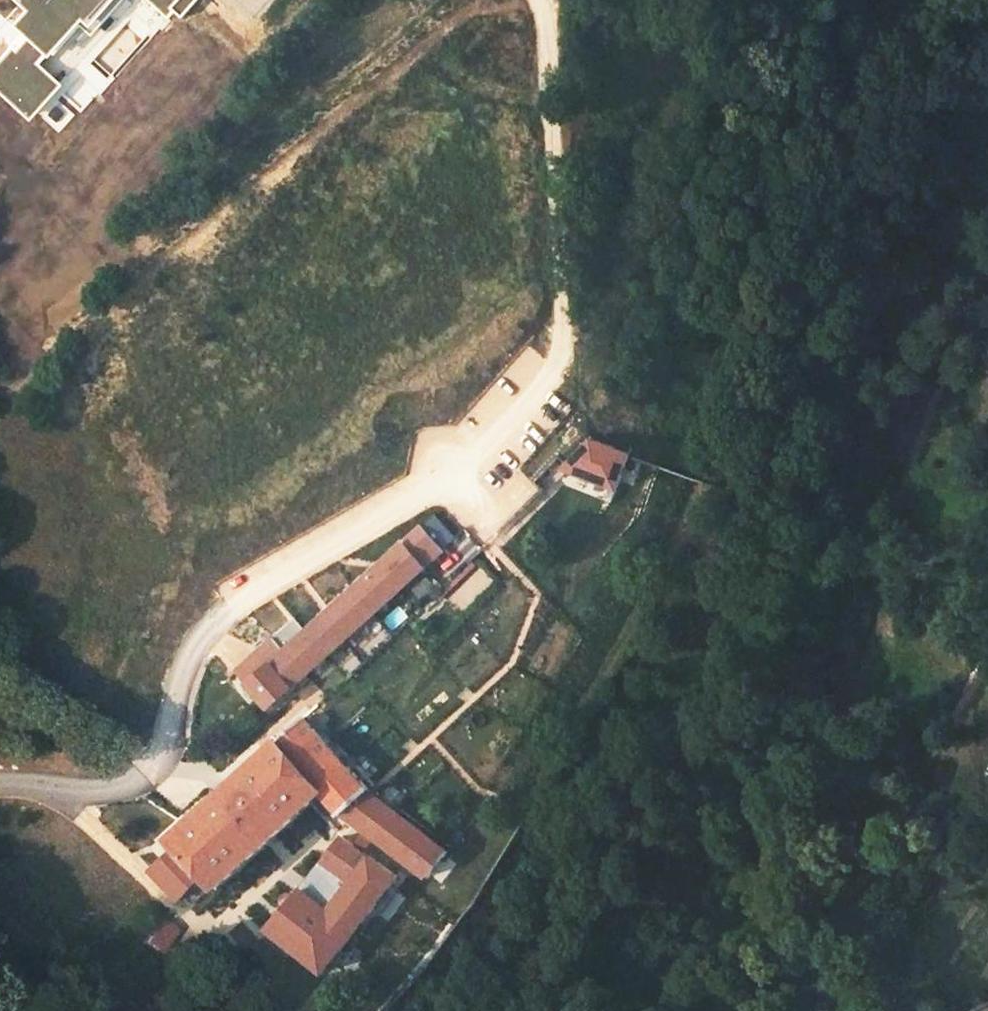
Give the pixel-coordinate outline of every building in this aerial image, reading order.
[(626,456),(589,444),(562,471),(616,487),(626,456)] [(421,569),(399,547),(285,652),(250,685),(270,708),(421,569)] [(285,652),(273,640),(238,672),(250,685),(285,652)] [(304,719),(171,837),(179,845),(154,868),(181,897),(206,875),(218,887),(321,793),(341,815),(343,813),(428,877),(446,852),(367,790),(369,788),(304,719)] [(327,972),(397,875),(343,837),(298,895),(296,894),(294,893),(291,894),(288,896),(287,899),(287,902),(288,904),(290,905),(272,928),(327,972)] [(178,931),(163,919),(146,941),(160,952),(178,931)]
